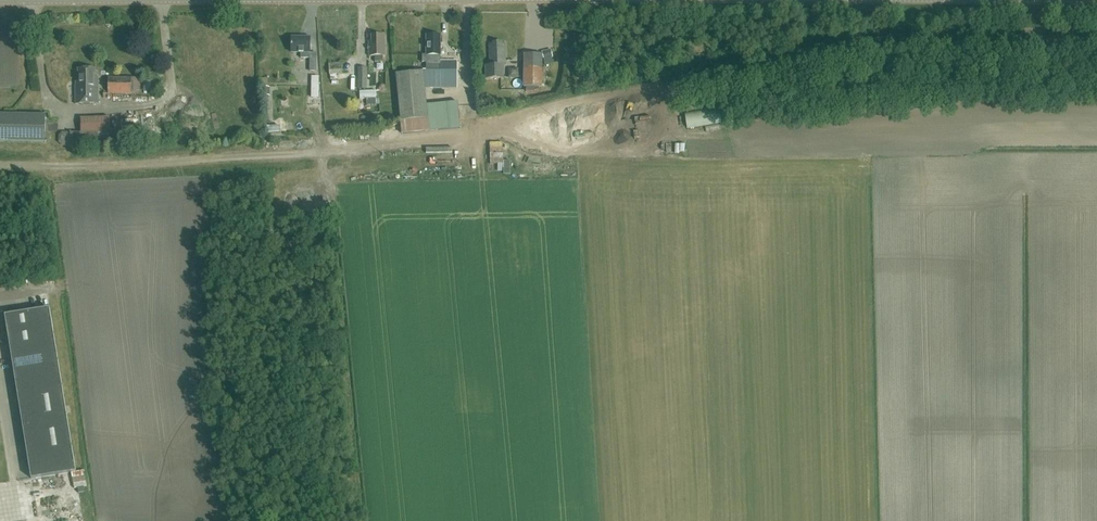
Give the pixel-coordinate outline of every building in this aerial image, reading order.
[(369,56),(386,56),(385,35),(372,35),(372,41),(369,41),(369,56)] [(441,71),(441,62),(441,35),(426,35),(426,55),(422,55),(422,62),(426,62),(426,70),(426,71),(441,71)] [(317,71),(317,53),(310,53),(310,38),(292,37),(291,53),(301,53),(301,58),(310,58),(310,71),(317,71)] [(503,44),(503,42),(493,42),(493,44),(489,44),(490,65),(485,65),(486,79),(506,78),(505,44),(503,44)] [(544,59),(553,57),(551,51),(543,53),(544,59)] [(542,87),(542,55),(524,55),(524,87),(526,87),(526,92),(539,92),(539,87),(542,87)] [(337,79),(337,75),(343,74),(342,62),(329,64),(331,76),(331,87),(344,86),(343,79),(337,79)] [(458,62),(441,62),(441,71),(426,71),(426,70),(423,70),(423,72),(425,88),(458,88),(458,62)] [(95,77),(95,69),(78,69),(78,86),(75,86),(76,104),(99,104),(98,77),(95,77)] [(402,126),(428,124),(426,105),(425,88),(423,72),(396,74),(401,121),(402,126)] [(367,90),(367,73),(358,73),(358,90),(367,90)] [(109,93),(131,94),(131,77),(109,77),(109,93)] [(458,102),(426,105),(428,124),(460,121),(458,102)] [(718,107),(685,113),(688,128),(721,122),(718,107)] [(46,115),(0,113),(0,140),(45,141),(46,115)] [(80,133),(70,133),(71,145),(110,144),(109,118),(80,119),(80,133)] [(509,159),(508,146),(494,147),(494,159),(509,159)] [(27,312),(30,329),(33,346),(55,343),(50,308),(27,312)] [(27,312),(5,315),(8,333),(30,329),(27,312)] [(11,350),(33,346),(30,329),(8,333),(11,350)] [(15,376),(60,368),(55,343),(33,346),(11,350),(15,376)] [(17,393),(62,386),(60,368),(15,376),(17,393)] [(23,427),(68,420),(62,386),(17,393),(23,427)] [(29,461),(73,454),(68,420),(23,427),(29,461)] [(31,479),(76,472),(73,454),(29,461),(31,479)]
